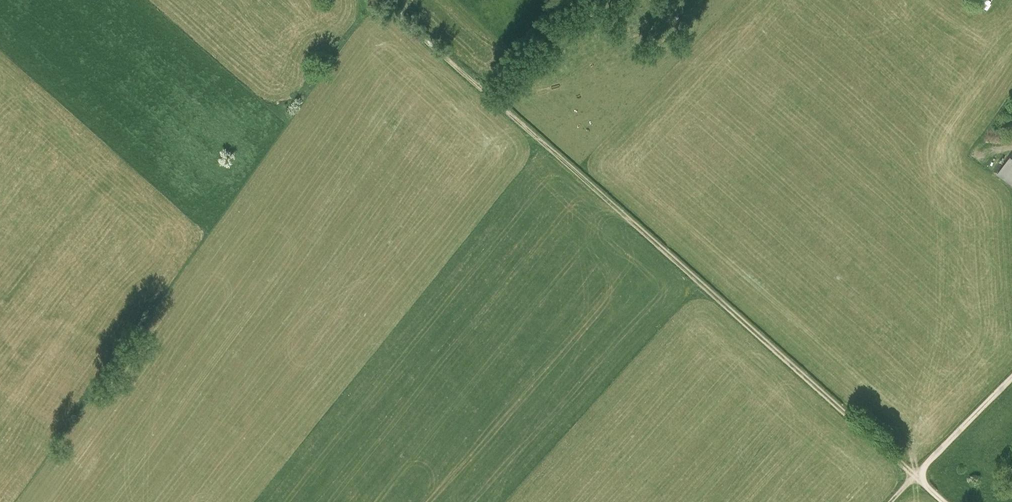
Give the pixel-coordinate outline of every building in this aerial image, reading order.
[(978,6),(985,11),(991,2),(987,0),(982,0),(978,6)] [(1009,159),(997,175),(1011,186),(1011,161),(1009,159)]
